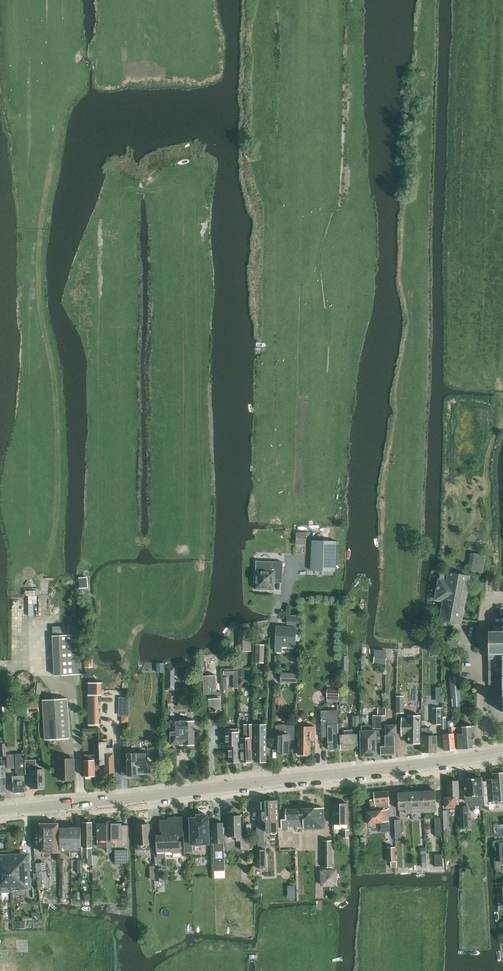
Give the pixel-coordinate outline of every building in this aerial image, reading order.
[(297,532),(296,544),(306,544),(306,532),(297,532)] [(335,571),(337,541),(313,540),(311,570),(335,571)] [(486,553),(471,550),(467,570),(482,573),(486,553)] [(283,578),(283,562),(271,561),(271,569),(256,569),(255,589),(274,589),(275,577),(283,578)] [(444,601),(441,619),(440,624),(447,625),(448,620),(460,622),(469,576),(449,572),(448,581),(439,580),(436,599),(444,601)] [(298,625),(299,616),(286,616),(286,624),(298,625)] [(493,625),(493,631),(487,631),(487,632),(488,632),(488,653),(487,653),(487,654),(488,654),(488,681),(501,681),(501,682),(502,682),(502,689),(501,689),(502,689),(502,696),(499,696),(497,699),(497,703),(499,704),(502,704),(502,711),(500,711),(502,712),(502,713),(502,625),(493,625)] [(295,627),(277,626),(276,626),(275,651),(279,651),(279,646),(294,646),(295,627)] [(252,630),(239,630),(239,650),(251,651),(252,630)] [(82,673),(82,665),(82,662),(76,662),(74,634),(53,635),(55,675),(82,673)] [(460,636),(448,634),(447,645),(458,647),(460,636)] [(257,644),(256,662),(264,663),(264,644),(257,644)] [(374,653),(374,662),(386,663),(386,653),(383,653),(374,653)] [(94,659),(86,660),(86,668),(94,668),(94,659)] [(234,687),(238,687),(239,687),(238,669),(225,669),(224,674),(233,674),(234,687)] [(34,682),(34,678),(32,675),(29,673),(27,672),(26,672),(22,673),(20,673),(19,675),(17,678),(16,681),(16,685),(18,688),(21,690),(23,691),(24,691),(28,690),(30,690),(31,688),(33,686),(34,684),(34,682)] [(296,683),(297,673),(280,672),(279,682),(296,683)] [(203,699),(204,699),(209,699),(209,711),(221,711),(219,691),(217,691),(216,675),(203,675),(204,689),(203,689),(203,699)] [(452,707),(454,707),(462,706),(460,676),(450,677),(452,707)] [(90,682),(90,694),(88,694),(88,713),(100,712),(99,694),(102,694),(102,682),(90,682)] [(339,701),(339,689),(327,689),(327,701),(339,701)] [(43,700),(45,739),(69,738),(67,698),(43,700)] [(39,703),(28,703),(29,712),(39,712),(39,703)] [(14,715),(23,714),(25,714),(24,705),(14,705),(14,715)] [(386,724),(386,707),(379,707),(378,715),(373,715),(373,728),(386,728),(386,725),(386,724)] [(433,708),(433,724),(441,724),(441,719),(441,707),(433,708)] [(337,710),(335,710),(320,711),(321,731),(327,731),(327,749),(339,749),(337,710)] [(401,718),(401,736),(408,736),(408,743),(420,743),(420,715),(408,715),(408,718),(401,718)] [(178,744),(193,744),(193,721),(170,721),(170,743),(178,743),(178,744)] [(442,734),(444,750),(445,750),(448,750),(456,749),(454,727),(454,721),(448,722),(449,733),(442,734)] [(244,737),(241,737),(242,761),(252,762),(252,738),(254,738),(253,724),(244,724),(244,737)] [(254,724),(255,744),(255,761),(267,761),(266,724),(254,724)] [(272,734),(272,739),(276,739),(276,752),(288,752),(288,740),(294,740),(294,728),(290,727),(290,726),(289,725),(285,724),(283,724),(281,724),(278,725),(275,725),(275,734),(272,734)] [(386,725),(386,734),(384,734),(385,744),(380,745),(381,754),(395,754),(394,733),(397,733),(396,724),(386,724),(386,725)] [(368,756),(374,756),(374,754),(375,754),(375,743),(383,743),(383,730),(369,730),(369,726),(361,725),(361,754),(368,754),(368,756)] [(460,727),(454,727),(456,749),(476,747),(473,725),(460,726),(460,727)] [(315,726),(297,726),(296,736),(298,736),(298,752),(311,753),(311,736),(315,736),(315,726)] [(422,751),(437,752),(437,735),(433,735),(433,732),(430,732),(430,727),(422,728),(422,751)] [(229,762),(239,762),(239,730),(234,730),(234,732),(226,733),(226,745),(228,745),(229,762)] [(340,749),(357,748),(356,734),(340,735),(340,749)] [(102,741),(100,742),(101,764),(105,764),(106,775),(114,775),(113,738),(102,739),(102,741)] [(22,768),(23,768),(22,752),(14,752),(14,768),(16,768),(16,776),(11,776),(12,792),(23,792),(22,768)] [(121,765),(121,776),(128,775),(128,776),(137,775),(137,774),(148,773),(155,772),(155,764),(147,764),(147,753),(136,753),(127,753),(127,764),(121,765)] [(83,776),(84,776),(93,776),(94,755),(83,755),(83,776)] [(57,758),(57,778),(72,778),(73,758),(57,758)] [(24,760),(24,774),(29,774),(29,788),(43,787),(42,770),(33,770),(33,759),(24,760)] [(487,780),(489,801),(502,801),(502,772),(493,773),(493,780),(487,780)] [(481,777),(464,778),(466,801),(471,801),(471,805),(482,804),(481,777)] [(455,807),(455,804),(459,804),(458,780),(447,780),(448,796),(445,797),(445,807),(455,807)] [(375,799),(370,800),(371,808),(372,808),(372,811),(367,811),(368,823),(389,821),(388,809),(387,809),(387,806),(390,806),(388,791),(374,792),(375,799)] [(406,813),(411,813),(410,791),(398,792),(398,809),(405,809),(406,813)] [(410,791),(411,813),(423,812),(422,791),(410,791)] [(435,791),(422,791),(423,812),(436,812),(435,791)] [(266,801),(262,801),(263,818),(264,820),(266,821),(267,832),(271,832),(273,833),(275,834),(277,833),(277,832),(279,832),(278,800),(275,800),(274,799),(273,799),(272,798),(271,798),(270,798),(269,799),(268,799),(267,799),(267,800),(265,800),(266,801)] [(333,803),(333,823),(348,823),(348,803),(333,803)] [(459,806),(460,827),(461,827),(461,831),(466,831),(466,827),(472,827),(472,820),(468,820),(468,805),(459,806)] [(304,828),(305,828),(324,827),(323,807),(286,808),(287,818),(282,818),(282,828),(288,828),(288,826),(304,825),(304,828)] [(191,832),(184,832),(185,852),(192,852),(192,844),(209,843),(208,817),(207,817),(207,814),(197,815),(197,818),(190,818),(191,832)] [(227,827),(227,837),(228,837),(237,837),(236,840),(241,841),(241,849),(250,849),(250,839),(244,838),(244,836),(242,836),(241,815),(228,815),(228,827),(227,827)] [(165,850),(172,850),(172,852),(181,851),(181,840),(178,840),(178,835),(182,835),(182,819),(178,819),(178,816),(168,816),(168,819),(160,819),(160,831),(161,830),(162,835),(156,835),(157,857),(165,857),(165,850)] [(92,865),(92,864),(92,854),(92,852),(92,822),(83,822),(82,841),(88,841),(88,852),(88,865),(92,865)] [(223,822),(213,822),(213,843),(214,871),(224,870),(224,843),(223,837),(223,827),(223,822)] [(98,823),(98,840),(98,847),(107,847),(107,851),(108,852),(110,853),(112,852),(112,851),(113,850),(116,850),(116,860),(122,860),(122,863),(129,863),(128,825),(107,825),(107,823),(98,823)] [(52,824),(41,824),(41,852),(58,852),(58,827),(58,824),(52,824)] [(138,844),(139,850),(155,849),(154,842),(151,842),(150,824),(137,825),(138,844)] [(258,849),(256,849),(257,867),(258,867),(259,868),(260,869),(261,869),(262,869),(263,868),(264,868),(265,867),(267,867),(266,849),(265,849),(265,847),(264,824),(257,824),(257,837),(258,837),(258,849)] [(60,827),(60,846),(65,846),(65,851),(71,851),(70,827),(60,827)] [(81,827),(70,827),(71,851),(76,851),(75,846),(81,846),(81,827)] [(323,840),(323,867),(331,867),(331,840),(323,840)] [(388,861),(396,860),(395,846),(387,847),(388,861)] [(20,890),(20,888),(31,888),(29,853),(0,855),(0,892),(20,890)] [(434,866),(442,866),(442,854),(434,854),(434,866)] [(45,862),(37,864),(40,887),(48,886),(45,862)] [(155,868),(155,879),(156,879),(156,880),(163,880),(163,868),(156,868),(155,868)] [(336,869),(320,870),(321,885),(336,884),(336,869)]
